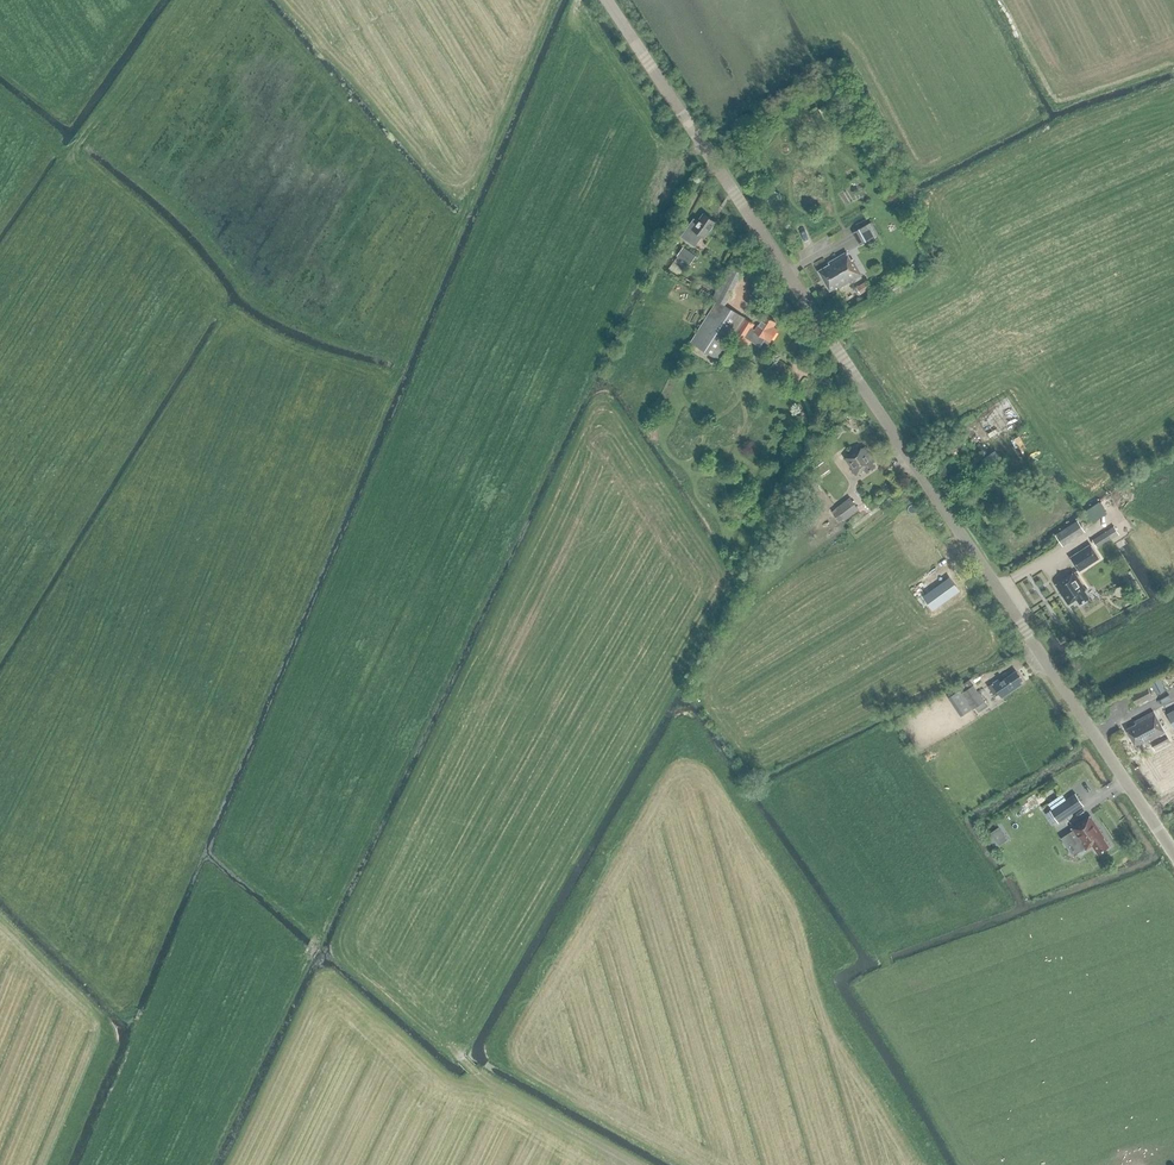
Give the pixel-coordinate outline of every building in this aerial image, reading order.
[(681,236),(694,246),(702,236),(704,238),(716,222),(703,213),(698,221),(694,218),(681,236)] [(856,231),(863,242),(880,231),(873,221),(856,231)] [(678,256),(673,262),(683,269),(685,270),(689,264),(695,256),(682,247),(677,255),(678,256)] [(818,271),(830,291),(836,288),(837,289),(862,275),(853,259),(851,260),(846,252),(828,263),(829,265),(818,271)] [(871,287),(870,286),(867,281),(857,286),(863,297),(871,292),(869,288),(871,287)] [(751,329),(755,323),(718,300),(691,341),(720,359),(733,337),(737,331),(746,337),(751,329)] [(762,336),(770,341),(777,330),(773,327),(776,323),(765,315),(755,331),(751,329),(746,337),(737,331),(733,337),(746,346),(750,339),(756,344),(762,336)] [(793,367),(778,357),(772,366),(787,375),(793,367)] [(845,458),(857,476),(865,470),(867,473),(876,467),(874,463),(875,461),(866,447),(858,452),(857,450),(848,456),(845,451),(838,455),(841,461),(845,458)] [(995,450),(980,461),(987,472),(1003,461),(995,450)] [(824,461),(813,469),(819,477),(830,470),(824,461)] [(844,519),(845,520),(859,509),(850,497),(836,508),(838,510),(844,519)] [(1098,501),(1084,511),(1092,522),(1106,512),(1098,501)] [(833,514),(839,523),(844,519),(838,510),(833,514)] [(1055,534),(1063,546),(1086,532),(1078,520),(1055,534)] [(1114,526),(1106,531),(1111,539),(1119,534),(1114,526)] [(1070,557),(1079,571),(1100,559),(1091,544),(1070,557)] [(1086,592),(1074,574),(1056,586),(1069,606),(1078,600),(1081,605),(1089,599),(1085,592),(1086,592)] [(927,597),(936,609),(959,592),(951,580),(927,597)] [(1016,671),(1000,682),(999,679),(989,686),(995,696),(1005,689),(1008,693),(1021,684),(1020,682),(1022,680),(1016,671)] [(1150,682),(1156,695),(1165,690),(1158,677),(1150,682)] [(973,686),(962,693),(972,709),(975,708),(983,702),(973,686)] [(1130,694),(1137,706),(1153,697),(1147,686),(1130,694)] [(960,690),(953,695),(965,714),(972,709),(962,693),(960,690)] [(1136,747),(1149,739),(1155,750),(1170,742),(1153,711),(1134,722),(1136,724),(1126,729),(1136,747)] [(1051,810),(1059,822),(1084,806),(1072,787),(1048,804),(1052,810),(1051,810)] [(1085,851),(1093,846),(1098,854),(1110,846),(1104,838),(1105,838),(1090,815),(1070,828),(1085,851)]
